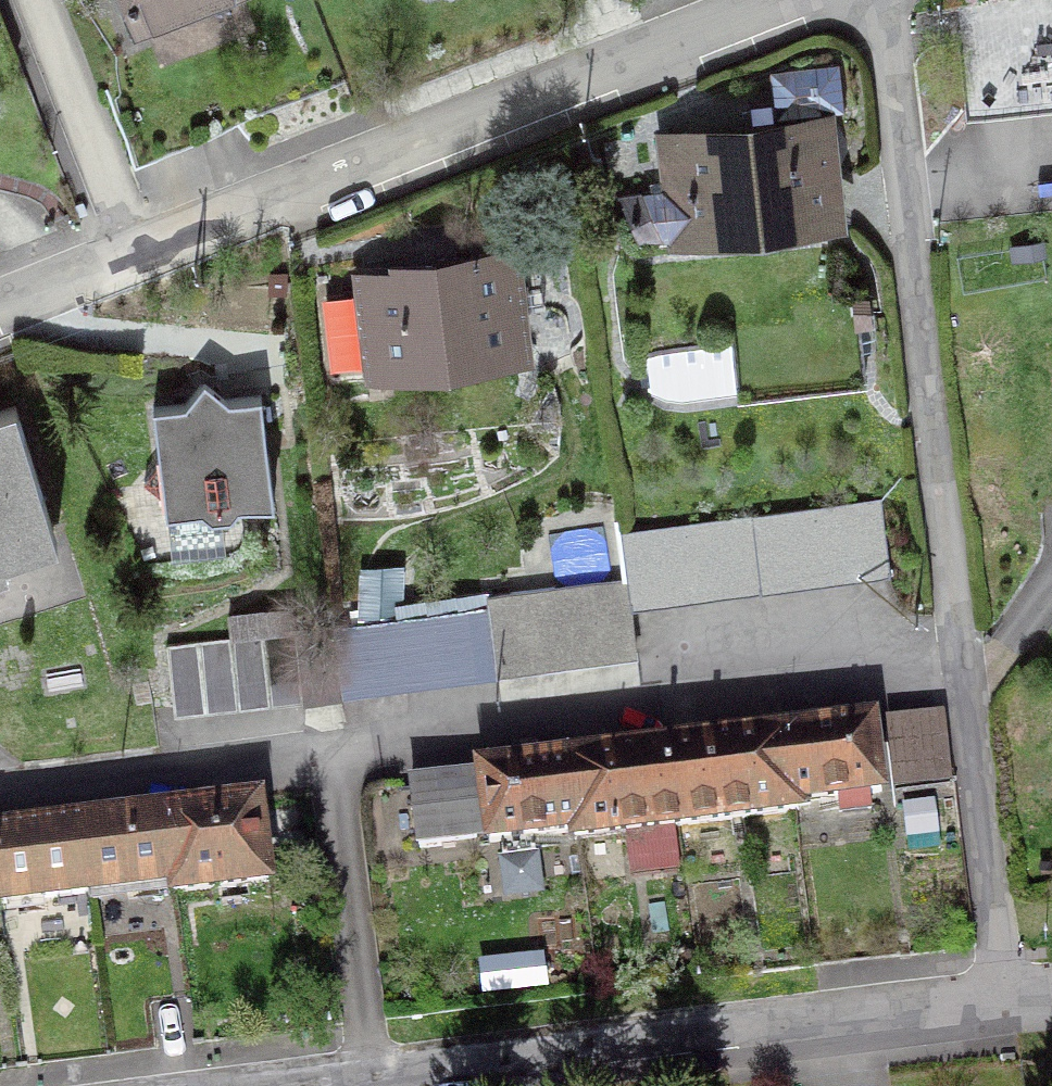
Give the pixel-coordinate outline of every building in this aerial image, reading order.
[(135,32),(216,0),(123,0),(135,32)] [(983,60),(985,109),(1051,106),(1051,57),(983,60)] [(821,122),(773,127),(772,119),(844,111),(839,64),(770,72),(774,104),(750,107),(753,136),(688,145),(686,134),(660,137),(667,190),(618,196),(638,234),(644,231),(647,237),(658,238),(736,228),(737,235),(789,228),(788,221),(832,215),(821,122)] [(423,371),(476,364),(475,358),(519,353),(507,256),(439,264),(439,272),(367,280),(369,293),(327,299),(335,370),(378,364),(378,370),(422,365),(423,371)] [(794,323),(643,342),(648,387),(666,395),(682,397),(866,374),(856,295),(792,304),(794,323)] [(176,497),(177,514),(286,500),(280,451),(269,443),(278,431),(273,393),(233,398),(212,382),(196,402),(164,406),(167,426),(178,433),(169,444),(171,460),(155,481),(176,497)] [(0,412),(0,550),(54,533),(15,408),(0,412)] [(762,589),(888,572),(882,501),(621,535),(627,580),(630,610),(633,606),(759,590),(762,593),(762,589)] [(487,606),(495,667),(636,649),(630,610),(627,580),(489,597),(490,605),(487,606)] [(495,667),(487,606),(335,627),(343,687),(495,667)] [(342,687),(343,687),(335,627),(297,631),(294,609),(228,617),(231,639),(166,646),(173,707),(303,693),(304,699),(340,694),(342,687)] [(811,729),(784,732),(794,811),(799,811),(798,802),(837,797),(839,813),(871,809),(869,793),(881,792),(872,721),(838,725),(837,719),(810,722),(811,729)] [(948,723),(894,729),(903,802),(957,795),(948,723)] [(668,747),(678,826),(794,811),(784,732),(760,735),(759,729),(732,732),(733,739),(668,747)] [(678,826),(668,747),(619,753),(618,747),(591,750),(592,757),(569,760),(579,839),(624,833),(629,877),(679,870),(674,827),(678,826)] [(476,782),(475,777),(411,786),(419,846),(477,838),(476,833),(487,832),(490,842),(573,832),(575,840),(579,839),(569,760),(541,763),(540,756),(513,760),(514,767),(481,771),(481,781),(476,782)] [(268,881),(258,800),(168,811),(175,882),(176,892),(268,881)] [(168,811),(76,821),(88,894),(175,882),(168,811)] [(88,894),(76,821),(0,830),(0,903),(0,906),(88,894)]
